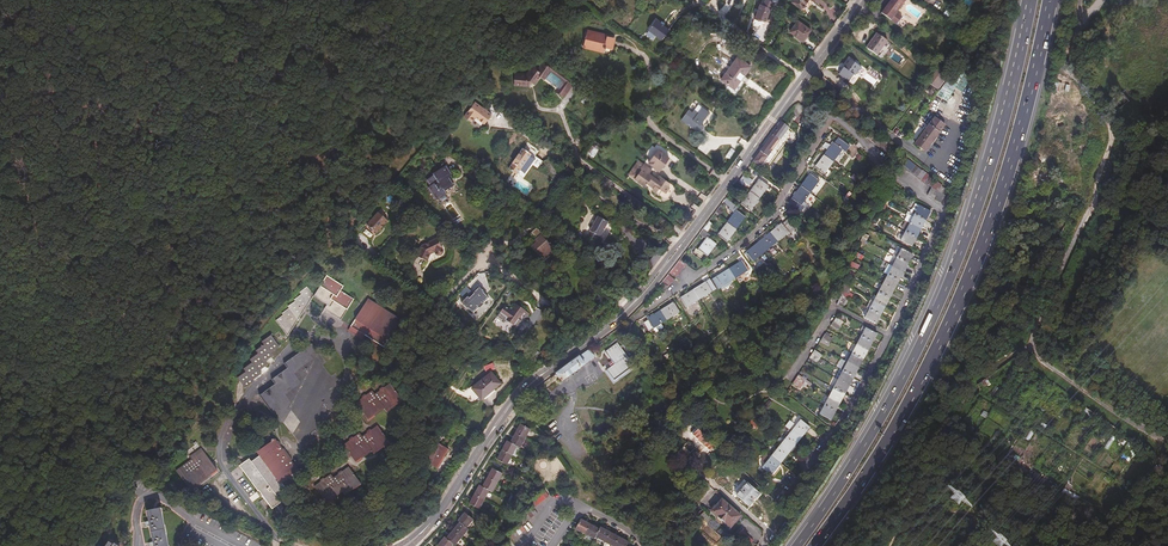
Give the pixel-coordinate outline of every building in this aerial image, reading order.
[(758,4),(753,19),(765,23),(773,2),(767,0),(764,0),(762,5),(758,4)] [(791,3),(801,10),(809,0),(794,0),(791,3)] [(896,21),(900,17),(894,12),(903,0),(888,0),(887,2),(888,3),(885,6),(884,5),(881,10),(896,21)] [(894,24),(896,21),(881,10),(879,13),(894,24)] [(649,31),(662,41),(669,30),(656,21),(649,31)] [(813,35),(801,25),(793,36),(805,45),(813,35)] [(606,49),(611,50),(613,42),(613,40),(587,33),(583,47),(603,53),(603,50),(606,49)] [(888,43),(877,35),(867,49),(878,57),(888,43)] [(722,81),(728,86),(734,91),(744,78),(751,69),(738,59),(722,81)] [(857,74),(862,68),(850,59),(845,65),(846,66),(845,68),(844,68),(839,75),(850,82),(856,73),(857,74)] [(531,86),(533,87),(538,80),(554,91),(553,92),(562,99),(571,86),(567,83),(568,81),(545,64),(544,65),(541,63),(535,71),(531,68),(526,74),(527,75),(524,78),(517,77),(517,76),(513,76),(512,88),(529,90),(528,87),(531,86)] [(972,80),(957,69),(949,79),(938,95),(947,101),(956,89),(962,94),(972,80)] [(927,84),(935,89),(941,81),(934,75),(927,84)] [(589,99),(604,110),(607,107),(592,96),(589,99)] [(801,102),(794,107),(790,113),(795,118),(801,110),(800,109),(803,104),(801,102)] [(470,125),(474,120),(483,127),(491,118),(473,105),(463,120),(470,125)] [(700,134),(704,129),(701,126),(710,115),(703,110),(699,115),(695,112),(693,114),(690,112),(683,121),(700,134)] [(945,127),(936,119),(915,145),(926,153),(945,127)] [(780,126),(753,163),(760,168),(770,156),(767,153),(778,139),(779,136),(777,134),(779,131),(782,134),(784,130),(780,126)] [(872,131),(866,138),(888,156),(894,149),(872,131)] [(767,153),(770,156),(781,141),(778,139),(767,153)] [(834,145),(833,144),(814,169),(824,176),(828,171),(843,152),(846,155),(850,149),(838,140),(834,145)] [(566,149),(559,143),(556,147),(563,153),(566,149)] [(597,152),(591,148),(586,155),(592,159),(597,152)] [(730,148),(725,157),(729,159),(735,151),(730,148)] [(651,167),(652,168),(654,165),(659,169),(667,158),(656,150),(646,164),(651,167)] [(532,159),(524,153),(510,173),(514,176),(518,178),(532,159)] [(937,182),(934,180),(923,171),(923,172),(908,161),(904,167),(929,187),(932,189),(928,197),(941,205),(948,193),(949,192),(942,187),(943,186),(937,182)] [(640,170),(633,180),(660,199),(670,186),(650,171),(648,170),(642,165),(639,169),(640,170)] [(446,197),(445,194),(453,189),(447,178),(450,176),(446,169),(433,177),(434,178),(428,182),(432,189),(429,190),(434,198),(435,197),(438,202),(446,197)] [(751,180),(744,174),(740,180),(747,185),(751,180)] [(818,182),(809,175),(790,199),(803,209),(806,204),(803,202),(818,182)] [(759,180),(740,205),(750,213),(769,188),(759,180)] [(698,198),(703,201),(706,197),(701,193),(698,198)] [(734,205),(726,198),(723,203),(731,208),(734,205)] [(900,240),(900,241),(911,247),(930,212),(919,206),(914,215),(912,219),(908,217),(905,221),(901,228),(906,231),(902,236),(900,240)] [(717,210),(705,225),(712,230),(723,215),(717,210)] [(717,236),(727,243),(746,219),(736,212),(717,236)] [(366,230),(376,238),(379,234),(383,230),(387,226),(377,217),(366,230)] [(598,237),(599,237),(607,223),(597,217),(588,232),(590,233),(587,237),(595,241),(598,237)] [(795,231),(788,222),(783,225),(782,224),(746,253),(753,262),(789,234),(790,235),(795,231)] [(539,255),(545,261),(549,257),(548,256),(555,249),(547,241),(546,242),(543,238),(544,237),(536,229),(530,234),(536,240),(534,242),(536,243),(531,248),(538,256),(539,255)] [(703,255),(706,258),(717,246),(707,238),(697,250),(695,249),(693,252),(701,259),(703,255)] [(422,249),(418,260),(429,265),(433,257),(435,256),(439,259),(442,259),(443,257),(443,252),(444,251),(438,241),(422,249)] [(912,256),(901,250),(899,253),(895,251),(893,255),(897,258),(895,262),(892,260),(887,270),(890,271),(875,297),(873,296),(871,300),(873,301),(870,306),(869,309),(868,310),(866,314),(864,318),(875,324),(912,256)] [(681,259),(670,272),(676,277),(684,267),(684,268),(687,264),(681,259)] [(742,261),(712,279),(718,289),(748,271),(742,261)] [(849,266),(857,270),(860,265),(851,261),(849,266)] [(311,285),(282,320),(290,333),(317,293),(330,302),(327,306),(344,317),(358,297),(345,288),(348,284),(330,272),(328,276),(317,292),(311,285)] [(664,283),(669,287),(674,279),(668,274),(662,282),(664,283)] [(669,287),(664,283),(660,288),(665,292),(669,287)] [(706,283),(679,299),(685,308),(712,293),(706,283)] [(837,293),(841,295),(843,296),(847,290),(849,291),(851,286),(846,283),(845,286),(843,284),(837,293)] [(485,306),(490,301),(485,295),(486,294),(481,290),(475,296),(475,297),(471,301),(470,300),(469,299),(463,305),(468,311),(469,310),(474,316),(480,310),(481,311),(485,307),(485,306)] [(843,296),(841,295),(837,305),(841,308),(843,305),(845,301),(847,298),(843,296)] [(371,296),(353,324),(360,329),(361,327),(367,330),(366,333),(387,346),(395,334),(398,336),(408,319),(371,296)] [(679,313),(673,303),(647,319),(647,320),(643,323),(648,331),(652,329),(655,333),(663,329),(660,325),(679,313)] [(510,320),(521,327),(526,320),(523,318),(529,310),(522,304),(517,311),(509,305),(501,316),(509,321),(510,320)] [(529,310),(523,318),(526,320),(531,313),(533,315),(534,314),(529,310)] [(836,317),(831,325),(838,331),(843,323),(836,317)] [(353,324),(350,328),(363,337),(366,333),(367,330),(361,327),(360,329),(353,324)] [(876,335),(861,327),(860,331),(863,333),(856,345),(853,351),(849,358),(847,362),(844,367),(841,365),(839,369),(842,371),(840,375),(837,380),(818,415),(829,421),(876,335)] [(268,337),(243,372),(249,380),(257,375),(255,372),(263,367),(261,365),(269,359),(267,357),(276,351),(274,348),(282,342),(273,330),(268,337)] [(825,334),(820,341),(827,346),(832,339),(825,334)] [(319,346),(315,340),(286,360),(289,365),(274,376),(277,381),(262,391),(274,410),(291,399),(284,389),(300,379),(293,369),(313,355),(311,352),(319,346)] [(614,381),(633,365),(616,343),(604,352),(610,360),(606,363),(608,366),(609,366),(605,369),(614,381)] [(821,355),(814,350),(811,354),(819,359),(821,355)] [(561,383),(563,382),(585,366),(584,365),(588,363),(590,361),(593,359),(588,351),(584,354),(579,358),(557,374),(555,375),(561,383)] [(472,392),(481,403),(500,386),(491,375),(472,392)] [(798,375),(792,384),(800,389),(805,380),(798,375)] [(1012,386),(1003,379),(1000,383),(1009,390),(1012,386)] [(978,383),(980,389),(989,386),(987,380),(978,383)] [(405,401),(391,381),(376,392),(373,388),(358,399),(372,419),(377,415),(375,413),(386,406),(388,409),(399,402),(400,404),(405,401)] [(990,395),(995,397),(999,389),(994,386),(990,395)] [(771,403),(768,400),(761,408),(764,410),(771,403)] [(748,423),(752,429),(757,426),(753,420),(748,423)] [(764,464),(760,468),(769,475),(808,427),(799,420),(769,458),(764,464)] [(345,441),(358,461),(364,457),(362,454),(372,448),(375,452),(385,445),(387,447),(392,443),(379,423),(363,433),(361,430),(345,441)] [(517,447),(519,449),(529,430),(519,424),(509,443),(506,442),(496,460),(506,466),(517,447)] [(714,446),(696,428),(690,433),(710,451),(714,446)] [(1025,438),(1029,441),(1034,432),(1030,430),(1025,438)] [(250,455),(240,462),(264,495),(271,504),(272,505),(281,498),(277,492),(286,485),(282,479),(289,474),(291,477),(302,469),(277,435),(275,437),(274,435),(272,437),(273,438),(260,448),(262,451),(253,458),(250,455)] [(1111,435),(1104,447),(1108,449),(1115,437),(1111,435)] [(691,446),(687,442),(678,452),(682,456),(691,446)] [(449,452),(435,443),(424,461),(438,470),(449,452)] [(198,482),(197,480),(212,470),(213,471),(218,468),(204,446),(198,450),(199,452),(194,456),(192,454),(178,464),(193,486),(198,482)] [(764,464),(769,458),(764,454),(759,460),(764,464)] [(334,475),(331,471),(315,483),(329,502),(334,499),(333,496),(343,489),(346,493),(356,486),(357,488),(363,484),(348,464),(334,475)] [(502,475),(491,470),(481,488),(479,486),(468,504),(479,510),(489,492),(492,493),(502,475)] [(780,501),(786,492),(786,491),(784,490),(778,500),(781,503),(781,502),(780,501)] [(549,497),(544,491),(528,503),(532,508),(516,520),(519,525),(508,534),(513,541),(525,532),(521,527),(537,515),(533,509),(549,497)] [(781,503),(783,504),(790,494),(786,492),(780,501),(781,502),(781,503)] [(271,504),(264,495),(259,498),(265,508),(271,504)] [(740,518),(721,502),(711,514),(730,530),(740,518)] [(162,506),(147,508),(149,518),(146,518),(147,524),(150,523),(153,538),(150,538),(151,544),(154,544),(154,545),(169,545),(162,506)] [(438,545),(452,545),(453,545),(454,545),(455,545),(468,531),(466,529),(473,520),(464,514),(457,522),(459,523),(446,539),(444,538),(438,545)] [(581,520),(575,530),(593,540),(594,538),(610,545),(626,545),(628,542),(600,527),(599,530),(581,520)]
